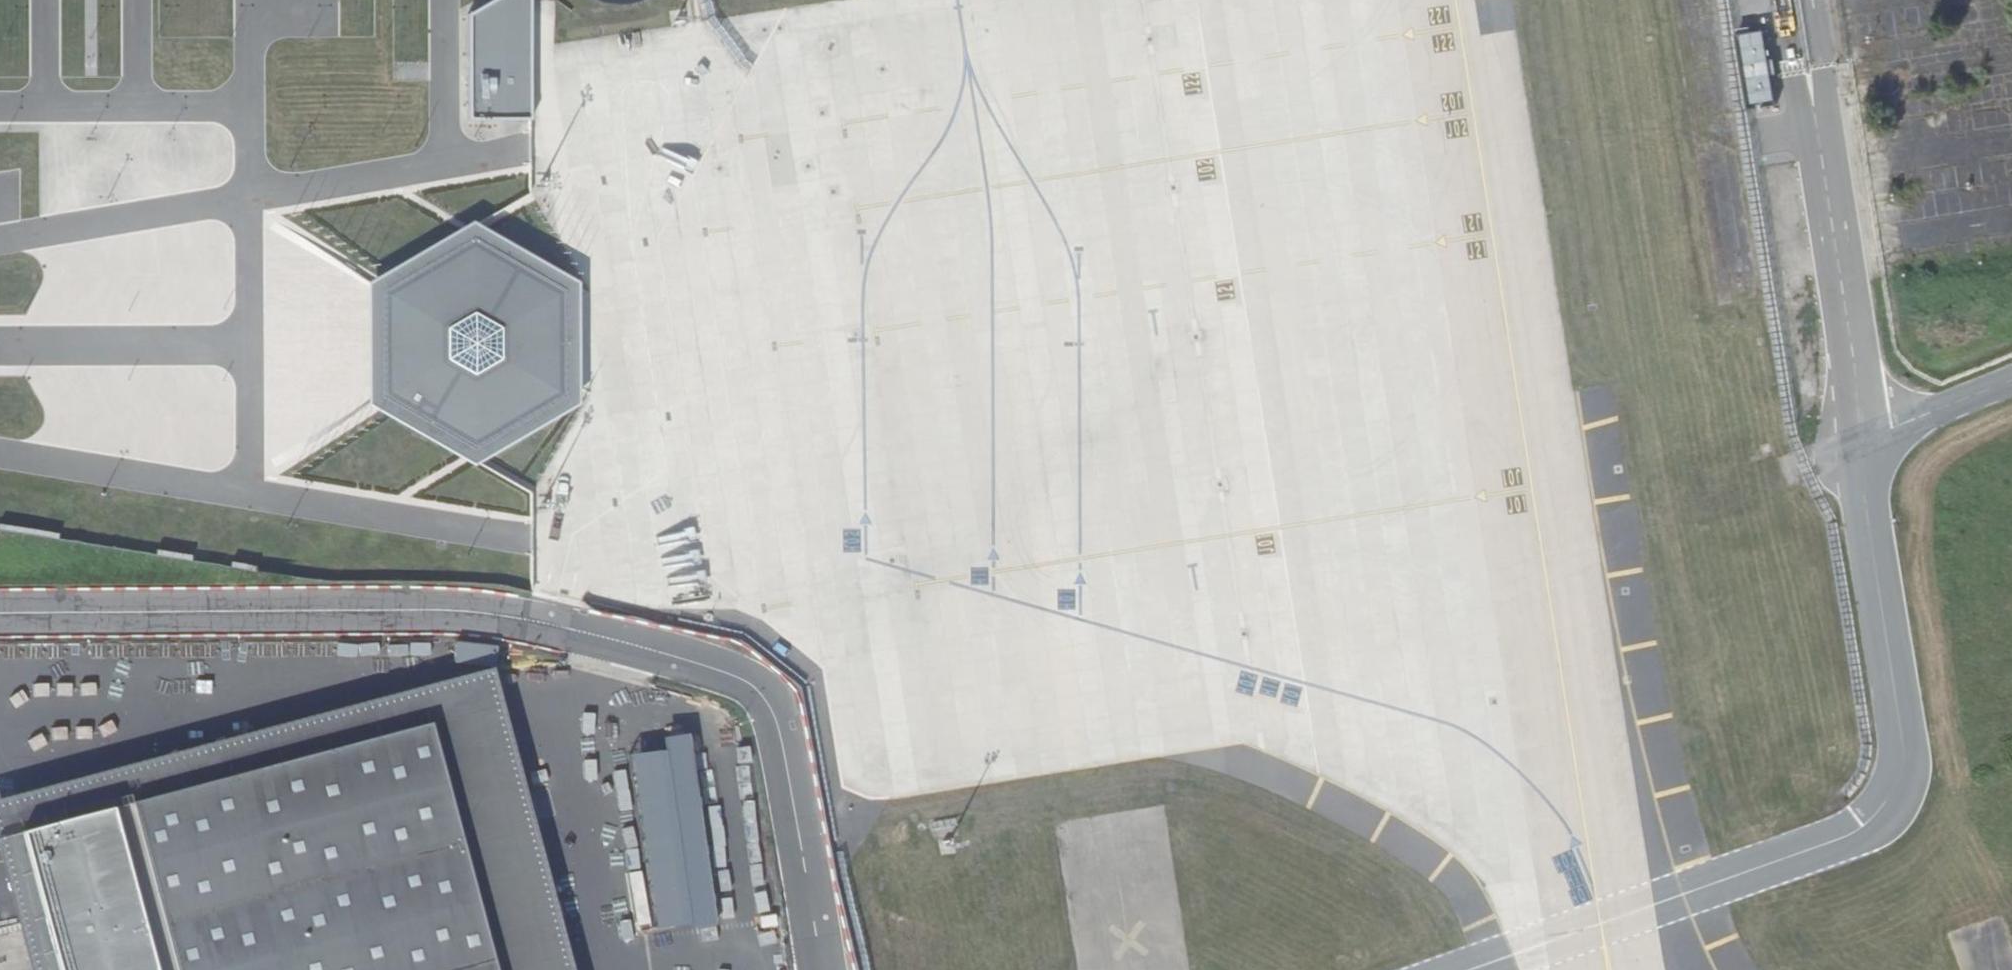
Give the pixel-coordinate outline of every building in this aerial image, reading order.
[(464,21),(465,118),(523,118),(524,0),(501,0),(464,21)] [(1763,31),(1736,34),(1747,104),(1772,100),(1763,31)] [(564,295),(470,240),(377,294),(439,332),(439,362),(382,402),(474,452),(563,401),(564,295)] [(508,667),(122,766),(132,802),(45,823),(83,969),(590,969),(508,667)] [(665,752),(630,757),(652,928),(714,922),(690,735),(665,738),(665,752)]
